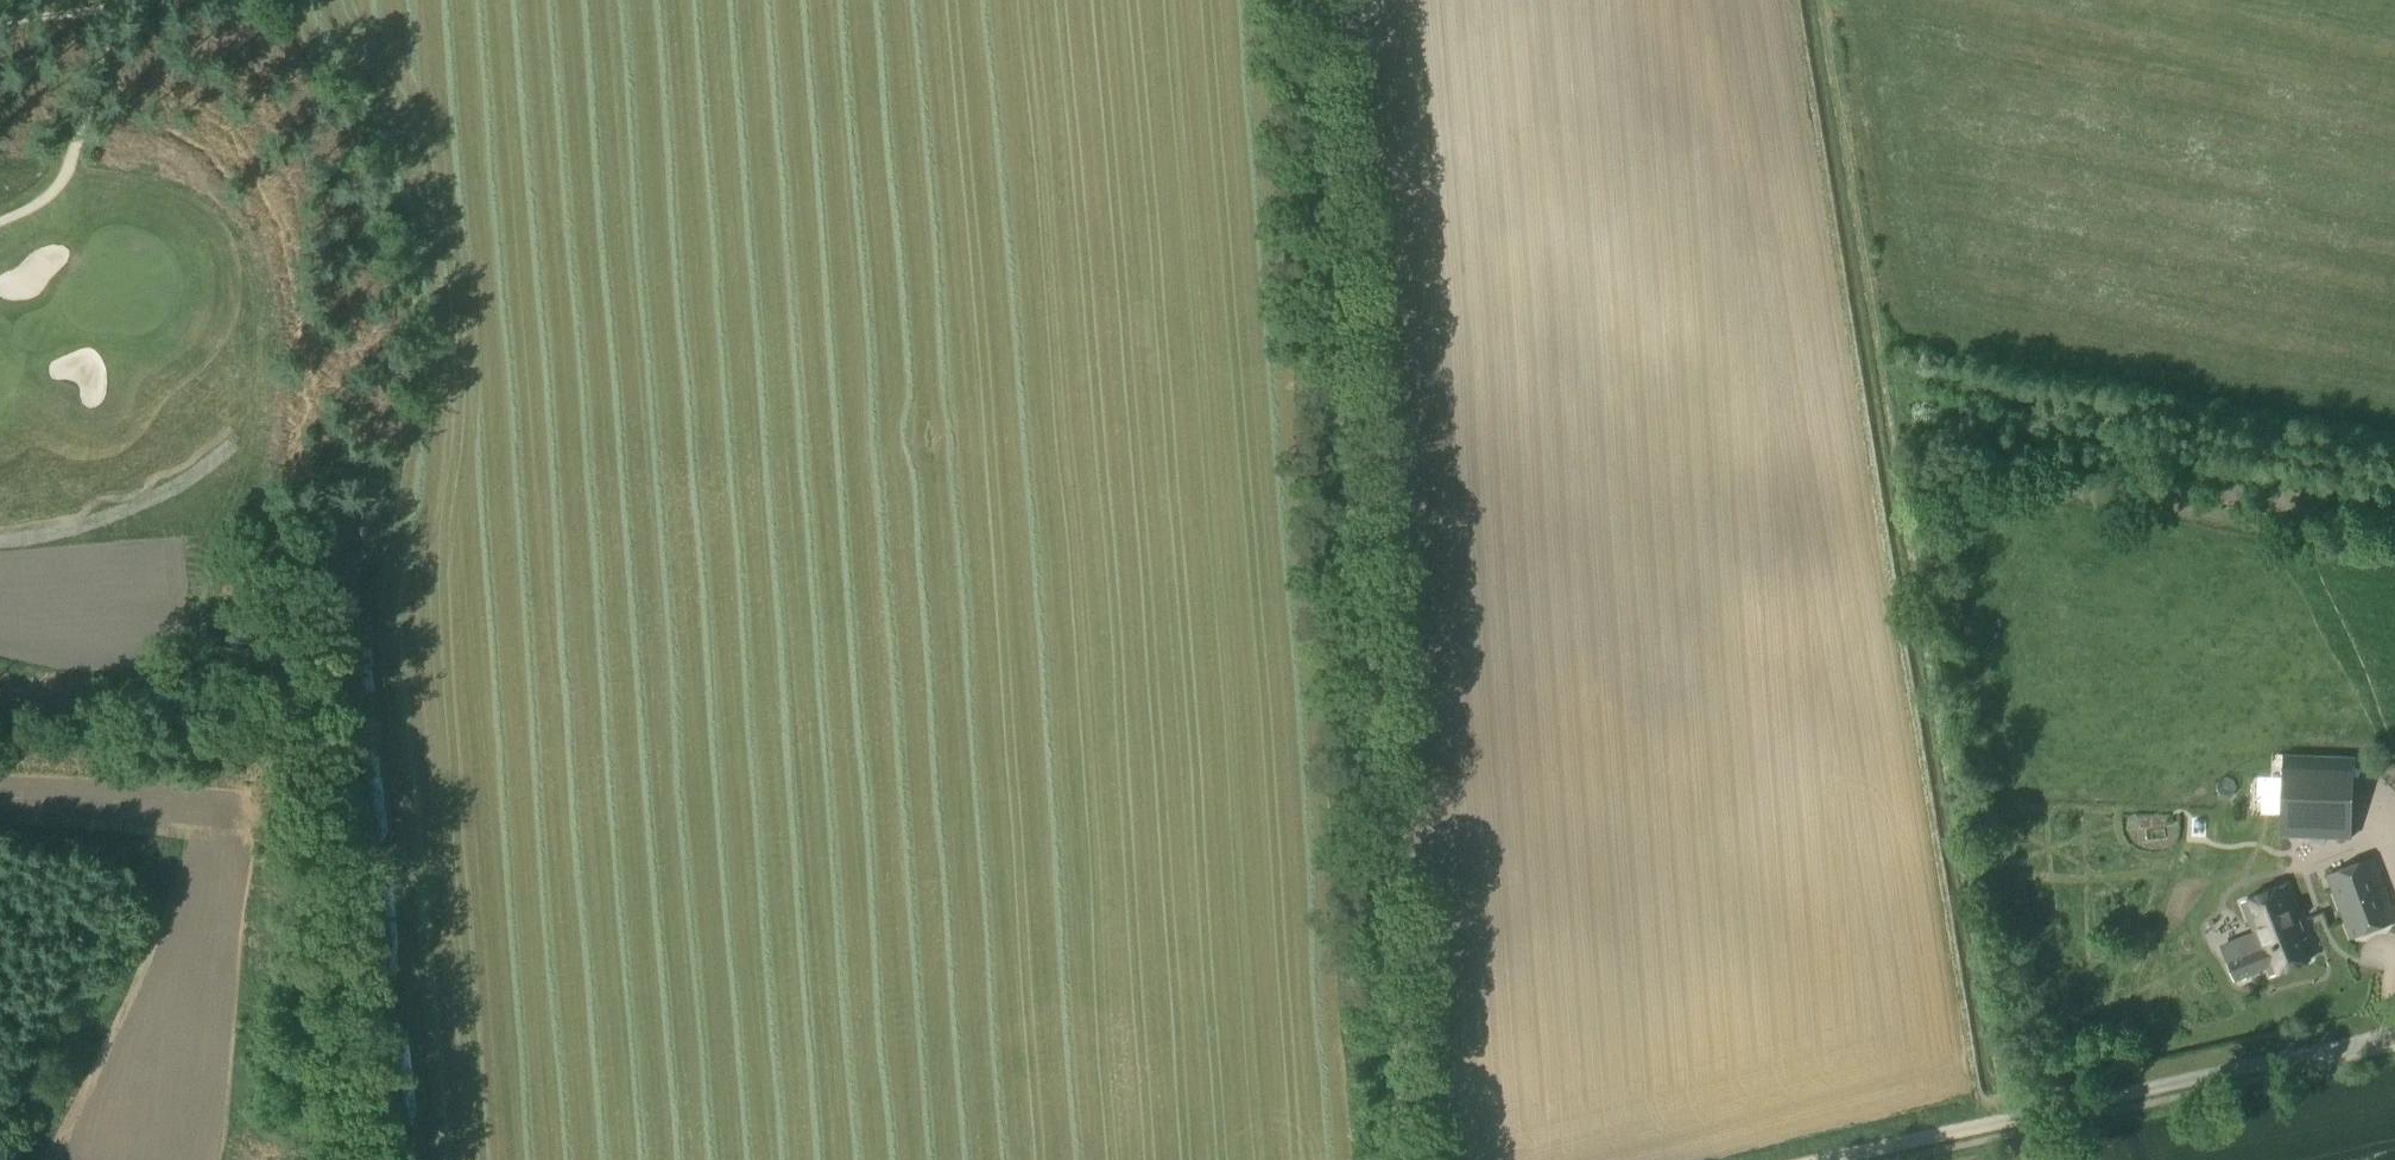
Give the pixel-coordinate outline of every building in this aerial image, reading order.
[(2344,837),(2346,771),(2281,768),(2279,835),(2344,837)] [(2394,922),(2372,860),(2327,877),(2351,939),(2394,922)] [(2256,952),(2235,959),(2242,979),(2268,969),(2271,975),(2304,962),(2297,942),(2301,941),(2282,891),(2239,908),(2256,952)]
